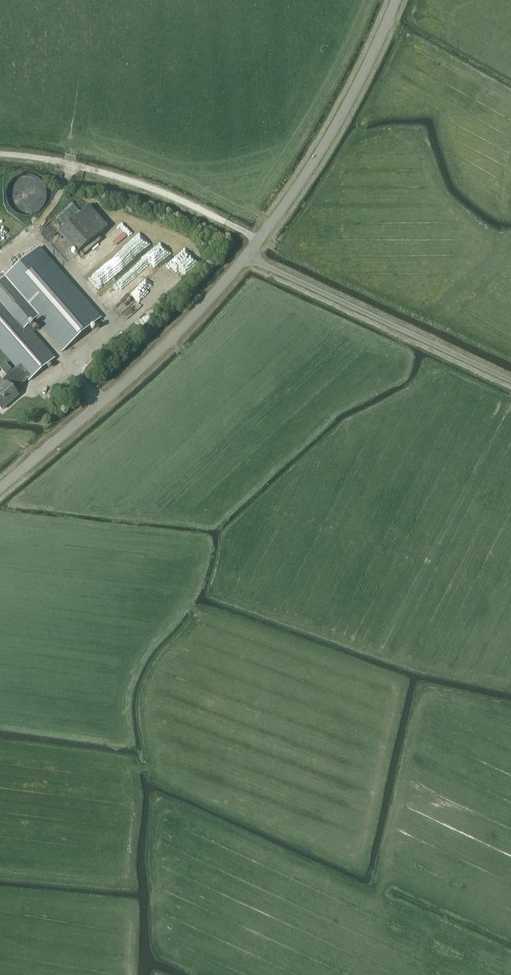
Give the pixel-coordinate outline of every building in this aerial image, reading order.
[(6,201),(37,212),(47,183),(17,172),(6,201)] [(59,232),(78,253),(108,227),(89,206),(59,232)] [(0,389),(0,408),(2,410),(19,395),(15,391),(28,380),(29,381),(55,358),(27,327),(34,321),(62,352),(101,318),(39,248),(0,281),(23,308),(16,314),(0,296),(0,348),(17,367),(3,379),(7,384),(0,389)]
